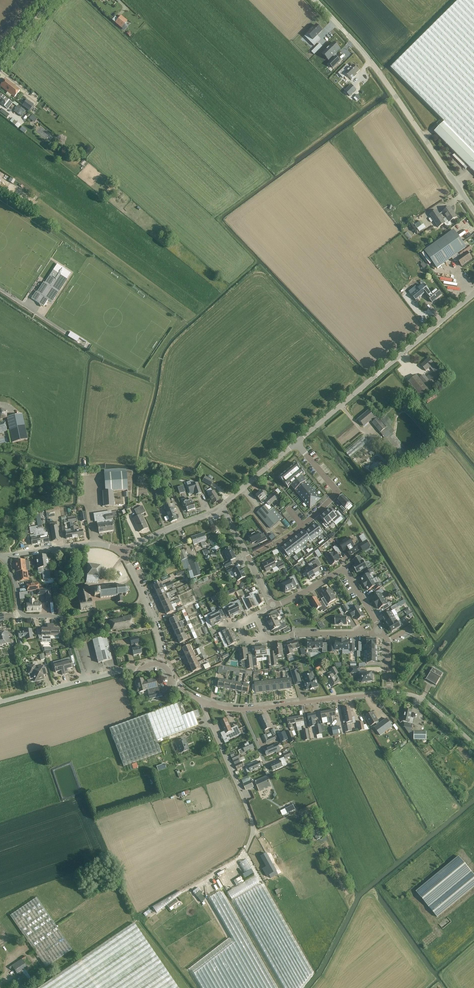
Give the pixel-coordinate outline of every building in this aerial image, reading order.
[(391,68),(444,122),(434,132),(455,153),(452,156),(464,167),(466,164),(473,172),(473,0),(460,0),(391,68)] [(121,28),(124,25),(127,21),(121,16),(118,20),(115,23),(121,28)] [(315,24),(304,36),(313,45),(320,38),(316,35),(321,30),(315,24)] [(340,49),(334,43),(323,54),(328,60),(340,49)] [(316,53),(322,47),(320,44),(314,50),(316,53)] [(340,61),(336,57),(328,64),(332,68),(340,61)] [(339,74),(343,78),(346,75),(351,80),(357,75),(356,74),(359,71),(353,65),(350,68),(347,65),(339,74)] [(14,97),(20,90),(6,79),(0,86),(14,97)] [(8,109),(13,103),(0,93),(0,103),(8,109)] [(22,106),(29,111),(34,105),(27,99),(22,106)] [(14,111),(21,116),(25,110),(18,106),(14,111)] [(6,117),(8,114),(1,108),(0,109),(0,113),(6,117)] [(10,121),(18,128),(21,125),(18,123),(18,122),(13,118),(10,121)] [(16,179),(7,188),(20,201),(29,191),(16,179)] [(443,212),(440,214),(437,210),(429,215),(438,228),(446,223),(445,222),(448,220),(449,222),(457,217),(450,207),(443,212)] [(420,232),(427,227),(423,221),(416,225),(420,232)] [(424,251),(437,269),(452,258),(454,261),(456,262),(458,260),(462,266),(472,259),(467,253),(469,251),(467,248),(454,230),(424,251)] [(36,291),(31,298),(44,306),(48,300),(52,302),(72,273),(58,264),(45,283),(44,282),(37,292),(36,291)] [(427,297),(432,302),(441,295),(437,289),(431,293),(424,284),(415,292),(419,298),(425,293),(428,296),(427,297)] [(89,346),(70,334),(68,337),(87,350),(89,346)] [(409,382),(422,398),(434,387),(433,386),(444,377),(437,369),(433,364),(434,364),(428,358),(421,364),(422,364),(421,365),(426,371),(430,367),(433,372),(426,378),(424,375),(419,379),(416,375),(409,382)] [(380,443),(399,465),(411,455),(410,454),(409,453),(408,453),(407,451),(406,452),(406,451),(405,451),(404,450),(401,447),(402,446),(393,435),(394,434),(393,433),(395,431),(390,425),(385,419),(384,419),(382,417),(379,419),(386,427),(386,428),(375,416),(374,417),(370,412),(363,417),(363,416),(358,419),(364,426),(370,421),(382,435),(382,436),(385,439),(380,443)] [(22,414),(7,417),(12,443),(28,439),(22,414)] [(9,441),(8,435),(0,436),(0,443),(9,441)] [(282,473),(279,476),(281,477),(280,478),(289,488),(291,486),(297,481),(302,476),(303,477),(305,474),(297,464),(296,464),(295,463),(292,465),(293,467),(289,470),(289,469),(287,471),(287,472),(283,475),(282,473)] [(102,491),(104,507),(114,506),(113,491),(128,490),(127,472),(104,473),(105,491),(102,491)] [(202,481),(211,486),(214,481),(205,476),(202,481)] [(302,476),(297,481),(301,486),(307,481),(303,477),(302,476)] [(201,493),(198,483),(193,484),(192,481),(186,482),(189,492),(194,490),(196,495),(201,493)] [(297,481),(291,486),(295,491),(301,486),(297,481)] [(307,481),(301,486),(305,491),(311,486),(307,481)] [(166,511),(171,522),(177,520),(173,510),(176,509),(174,503),(171,504),(162,482),(152,486),(160,505),(163,504),(166,511)] [(301,486),(295,491),(300,496),(305,491),(301,486)] [(311,486),(305,491),(310,496),(314,492),(315,493),(315,492),(311,486)] [(208,495),(213,504),(220,500),(214,491),(213,492),(211,488),(206,491),(208,494),(208,495)] [(275,491),(271,495),(271,496),(268,499),(266,496),(262,491),(256,496),(260,501),(263,504),(265,502),(267,504),(265,505),(257,512),(270,528),(282,518),(273,508),(270,511),(269,510),(271,508),(270,506),(280,497),(275,491)] [(305,491),(300,496),(304,501),(310,496),(305,491)] [(314,492),(310,496),(316,504),(316,503),(320,499),(315,493),(314,492)] [(310,496),(304,501),(310,509),(316,504),(316,503),(316,504),(310,496)] [(343,496),(338,500),(343,505),(341,508),(345,512),(348,509),(346,508),(350,504),(348,501),(348,500),(346,498),(345,498),(343,496)] [(186,506),(187,511),(195,509),(193,503),(192,503),(191,499),(189,500),(188,497),(181,500),(182,502),(183,507),(186,506)] [(133,519),(139,532),(148,528),(141,514),(145,513),(142,506),(134,510),(137,516),(133,519)] [(330,509),(326,513),(333,522),(337,518),(339,519),(342,517),(337,512),(335,514),(330,509)] [(326,513),(321,518),(325,523),(323,525),(327,530),(330,527),(328,525),(333,522),(326,513)] [(36,515),(37,526),(40,543),(49,542),(47,533),(44,533),(43,529),(42,529),(39,514),(36,515)] [(104,520),(106,532),(114,531),(112,523),(112,520),(113,519),(112,514),(105,515),(105,520),(104,520)] [(65,533),(66,539),(75,537),(73,524),(72,522),(71,516),(67,517),(68,523),(70,522),(71,528),(70,528),(71,529),(65,530),(65,526),(61,526),(62,532),(65,532),(66,533),(65,533)] [(97,525),(99,533),(106,532),(104,520),(104,517),(96,518),(97,525)] [(50,526),(52,541),(60,540),(57,525),(56,522),(50,523),(50,526)] [(73,524),(75,537),(83,536),(82,530),(77,531),(76,524),(73,524)] [(316,524),(311,528),(317,537),(323,533),(316,524)] [(40,543),(37,526),(29,528),(31,534),(33,534),(34,535),(30,535),(32,545),(40,543)] [(305,532),(311,540),(312,541),(317,537),(311,528),(305,532)] [(304,531),(299,535),(306,544),(311,540),(305,532),(304,531)] [(258,532),(249,537),(250,539),(249,539),(251,542),(252,542),(252,543),(259,540),(260,543),(267,540),(265,537),(261,538),(258,532)] [(201,542),(202,547),(206,546),(205,541),(206,541),(203,533),(195,536),(195,537),(191,538),(193,544),(201,542)] [(299,535),(293,540),(300,548),(306,544),(299,535)] [(348,552),(350,555),(358,550),(356,547),(355,547),(349,538),(339,544),(343,551),(346,549),(348,552)] [(362,551),(370,546),(365,538),(361,540),(363,543),(359,546),(362,551)] [(293,540),(288,544),(295,553),(300,548),(293,540)] [(288,544),(282,548),(289,557),(295,553),(288,544)] [(189,568),(188,566),(190,565),(188,558),(184,550),(182,545),(173,548),(175,553),(178,552),(181,560),(180,561),(184,570),(189,568)] [(334,552),(327,557),(332,566),(340,561),(339,560),(341,559),(338,554),(341,552),(337,545),(333,548),(336,552),(335,553),(334,552)] [(223,564),(225,568),(232,564),(230,561),(236,558),(230,547),(223,551),(228,561),(223,564)] [(42,573),(43,580),(50,579),(49,567),(47,555),(36,557),(38,568),(38,574),(42,573)] [(353,567),(357,573),(367,567),(363,560),(362,561),(359,556),(353,560),(356,565),(353,567)] [(263,564),(267,571),(277,566),(276,564),(280,570),(285,567),(280,557),(276,559),(277,561),(275,562),(273,559),(263,564)] [(196,559),(193,560),(194,564),(190,565),(191,570),(192,570),(194,577),(201,575),(196,559)] [(310,568),(316,577),(320,575),(319,574),(321,573),(318,568),(321,566),(317,559),(314,561),(314,562),(312,564),(313,566),(310,568)] [(18,572),(19,581),(28,580),(27,570),(26,571),(25,560),(15,561),(16,572),(18,572)] [(87,577),(86,583),(91,583),(91,582),(98,583),(99,579),(98,579),(98,577),(99,577),(101,566),(89,564),(87,576),(88,576),(87,577)] [(232,571),(237,581),(245,577),(240,567),(235,570),(233,566),(226,570),(228,574),(232,571)] [(307,575),(310,580),(312,579),(316,577),(310,568),(305,572),(305,573),(302,575),(304,577),(307,575)] [(362,582),(364,585),(376,578),(376,577),(374,579),(372,576),(374,574),(371,569),(365,573),(367,576),(361,579),(363,582),(362,582)] [(285,592),(285,593),(296,588),(295,586),(298,584),(294,576),(289,578),(290,581),(282,585),(283,589),(283,590),(284,592),(285,592)] [(376,578),(364,585),(366,588),(368,591),(374,587),(375,590),(382,586),(379,581),(376,583),(374,579),(377,578),(376,578)] [(27,584),(28,591),(36,591),(39,590),(38,583),(27,584)] [(162,586),(160,583),(153,586),(156,592),(166,587),(165,585),(162,586)] [(117,596),(118,602),(122,602),(122,595),(125,594),(129,592),(128,588),(125,586),(116,587),(116,586),(99,588),(97,589),(97,590),(97,591),(96,591),(94,591),(94,593),(95,595),(94,596),(96,596),(98,596),(100,596),(100,598),(117,596)] [(166,587),(156,592),(159,597),(166,594),(164,591),(167,590),(167,589),(166,587)] [(78,594),(81,610),(93,608),(89,588),(78,590),(79,593),(78,594)] [(52,602),(50,589),(46,589),(39,590),(36,591),(37,596),(45,595),(46,603),(52,602)] [(323,602),(326,607),(330,605),(328,604),(336,599),(335,597),(333,594),(329,589),(322,594),(324,597),(321,599),(323,602)] [(373,601),(376,605),(384,599),(381,594),(383,592),(381,589),(376,593),(377,595),(372,598),(374,600),(373,601)] [(159,597),(161,603),(168,600),(167,597),(169,596),(169,595),(177,592),(176,590),(173,591),(166,594),(159,597)] [(253,595),(258,605),(263,603),(261,599),(264,598),(262,594),(260,595),(258,592),(257,590),(252,593),(253,595)] [(248,597),(253,608),(258,605),(253,595),(252,593),(249,594),(250,596),(248,597)] [(241,598),(247,610),(249,609),(253,608),(248,597),(245,598),(244,596),(241,598)] [(323,610),(324,611),(327,609),(326,607),(323,602),(320,604),(316,597),(310,601),(311,604),(309,605),(311,609),(314,607),(315,610),(319,608),(321,611),(323,610)] [(27,604),(27,611),(41,611),(40,602),(34,602),(34,598),(29,599),(29,604),(27,604)] [(161,603),(164,609),(180,601),(179,599),(170,603),(168,600),(161,603)] [(384,599),(376,605),(377,608),(378,607),(379,609),(384,606),(385,609),(392,605),(390,602),(387,604),(384,599)] [(230,603),(236,615),(242,613),(240,609),(242,608),(239,600),(234,602),(230,603)] [(164,609),(166,614),(173,611),(172,608),(175,607),(181,604),(180,601),(164,609)] [(229,614),(231,618),(236,615),(230,603),(228,605),(223,608),(226,615),(229,614)] [(352,610),(349,612),(352,617),(355,616),(358,620),(364,616),(358,606),(352,610)] [(213,614),(218,624),(224,621),(221,617),(224,615),(221,609),(216,611),(217,613),(213,614)] [(267,620),(269,625),(279,621),(277,617),(279,616),(276,610),(271,613),(271,614),(266,616),(268,619),(267,620)] [(383,617),(386,622),(395,617),(391,611),(383,617)] [(210,622),(213,627),(218,624),(213,614),(213,613),(204,616),(207,622),(206,622),(206,624),(210,622)] [(172,619),(169,620),(171,626),(179,622),(175,614),(171,616),(172,619)] [(116,630),(116,631),(133,628),(131,615),(123,617),(109,620),(110,629),(112,630),(116,630)] [(397,615),(395,617),(386,622),(389,627),(398,622),(400,620),(397,615)] [(347,617),(335,617),(335,625),(339,625),(343,625),(347,625),(347,617)] [(181,621),(179,622),(171,626),(174,631),(182,628),(180,625),(183,624),(181,621)] [(273,630),(275,633),(286,627),(285,624),(283,623),(280,624),(279,621),(269,625),(272,631),(273,630)] [(398,622),(389,627),(392,632),(401,627),(398,622)] [(50,639),(50,636),(50,624),(48,624),(48,629),(42,629),(42,639),(50,639)] [(50,636),(59,636),(61,636),(61,633),(59,633),(59,629),(53,629),(53,624),(50,624),(50,636)] [(182,628),(174,631),(177,637),(184,634),(182,628)] [(26,636),(26,640),(33,639),(31,629),(24,630),(25,631),(18,632),(19,638),(26,636)] [(225,640),(234,636),(232,630),(228,632),(226,629),(220,633),(222,637),(224,637),(225,640)] [(10,643),(8,631),(0,633),(0,646),(10,643)] [(184,634),(177,637),(179,643),(187,640),(184,634)] [(132,649),(133,656),(141,654),(140,647),(139,644),(139,643),(138,636),(129,638),(131,646),(135,645),(136,648),(132,649)] [(234,636),(225,640),(228,646),(237,642),(234,636)] [(93,640),(98,663),(112,659),(107,637),(102,638),(93,640)] [(284,648),(286,656),(293,654),(292,650),(299,648),(297,640),(287,643),(288,647),(284,648)] [(306,642),(306,647),(308,647),(308,649),(313,648),(313,649),(322,648),(323,652),(327,652),(327,643),(323,643),(323,640),(308,640),(308,642),(306,642)] [(342,650),(342,640),(338,640),(338,641),(336,641),(336,645),(334,645),(330,645),(330,652),(334,652),(334,650),(336,650),(336,651),(342,650)] [(346,640),(342,640),(342,650),(348,650),(350,650),(350,652),(354,651),(354,644),(350,645),(348,645),(348,641),(346,641),(346,640)] [(274,645),(275,656),(283,655),(282,644),(279,645),(278,644),(276,644),(275,645),(274,645)] [(182,649),(185,654),(192,651),(189,645),(182,649)] [(267,658),(268,665),(271,664),(270,656),(267,657),(267,655),(266,647),(265,647),(265,646),(261,646),(261,647),(262,658),(267,658)] [(253,658),(254,666),(257,666),(256,659),(262,658),(261,647),(255,648),(256,658),(253,658)] [(254,669),(252,655),(248,656),(247,649),(240,650),(241,661),(246,660),(247,670),(254,669)] [(185,654),(187,660),(195,657),(192,651),(185,654)] [(187,660),(190,666),(197,663),(195,657),(187,660)] [(62,663),(65,674),(68,673),(67,669),(73,668),(71,661),(62,663)] [(190,666),(193,672),(200,668),(199,666),(201,665),(199,662),(197,663),(190,666)] [(62,675),(65,674),(62,663),(54,666),(56,672),(61,671),(62,675)] [(319,663),(313,665),(316,671),(322,669),(319,663)] [(32,672),(35,681),(43,678),(42,673),(45,672),(43,666),(39,667),(40,670),(36,671),(34,665),(28,667),(30,673),(32,672)] [(327,677),(332,687),(340,682),(338,678),(336,679),(335,676),(339,673),(335,667),(331,670),(333,673),(332,674),(331,672),(326,674),(327,677)] [(351,668),(351,673),(359,673),(359,675),(361,674),(362,683),(368,682),(368,683),(372,682),(372,681),(373,681),(373,680),(373,677),(372,677),(372,672),(367,673),(367,671),(360,672),(360,668),(351,668)] [(433,668),(426,680),(436,685),(443,673),(433,668)] [(294,680),(300,678),(297,669),(291,670),(294,680)] [(304,682),(306,690),(310,689),(314,688),(318,686),(315,679),(314,679),(313,675),(304,678),(306,682),(304,682)] [(290,678),(283,679),(284,689),(292,688),(290,678)] [(148,695),(149,699),(163,696),(161,692),(160,692),(158,686),(157,686),(155,679),(144,681),(143,679),(137,680),(140,692),(146,690),(145,689),(147,689),(149,695),(148,695)] [(283,679),(276,680),(277,690),(284,689),(283,679)] [(276,680),(269,681),(270,691),(277,690),(276,680)] [(269,681),(262,682),(263,692),(270,691),(269,681)] [(256,693),(263,692),(262,682),(255,682),(256,693)] [(109,730),(123,767),(161,753),(157,740),(198,725),(193,712),(186,715),(181,703),(109,730)] [(347,722),(347,724),(356,723),(355,717),(352,718),(350,707),(344,708),(346,722),(347,722)] [(414,738),(414,740),(426,740),(426,732),(414,732),(411,729),(412,729),(413,724),(409,723),(410,718),(412,711),(405,709),(403,721),(405,724),(404,727),(405,728),(413,739),(414,738)] [(328,711),(330,723),(333,722),(332,717),(336,716),(335,710),(328,711)] [(327,721),(327,725),(330,725),(330,723),(328,711),(321,712),(322,718),(326,718),(326,721),(327,721)] [(365,716),(371,726),(379,721),(373,712),(370,714),(368,714),(366,715),(366,716),(365,716)] [(309,720),(310,727),(314,726),(314,724),(316,724),(315,719),(316,719),(315,714),(308,715),(309,720)] [(265,715),(259,718),(265,730),(270,728),(265,715)] [(296,723),(297,727),(305,726),(304,721),(303,716),(295,717),(296,723)] [(288,724),(289,729),(293,728),(292,724),(296,723),(295,717),(287,719),(288,725),(288,724)] [(386,718),(374,727),(380,736),(393,727),(386,718)] [(239,736),(235,727),(231,729),(227,719),(220,722),(225,731),(220,733),(225,744),(230,742),(229,740),(239,736)] [(341,733),(339,726),(332,728),(333,735),(341,733)] [(287,733),(291,743),(296,741),(292,731),(287,733)] [(278,735),(281,743),(288,740),(285,732),(278,735)] [(179,749),(180,753),(189,750),(185,739),(176,743),(178,750),(179,749)] [(239,751),(240,754),(245,752),(254,747),(252,742),(249,743),(248,741),(244,744),(245,745),(242,746),(244,749),(239,751)] [(264,750),(267,755),(280,750),(278,744),(264,750)] [(289,749),(283,752),(284,754),(283,754),(285,759),(292,756),(291,754),(290,751),(289,750),(289,749)] [(229,753),(233,760),(238,758),(239,758),(240,758),(239,754),(235,756),(233,752),(229,753)] [(245,768),(248,773),(251,772),(262,767),(260,761),(254,764),(253,762),(248,765),(248,766),(245,768)] [(280,761),(271,765),(273,771),(283,766),(280,761)] [(235,765),(237,770),(244,767),(242,762),(241,762),(241,763),(235,765)] [(271,786),(267,776),(255,781),(260,791),(271,786)] [(243,784),(246,791),(254,787),(251,780),(250,781),(249,779),(247,781),(247,782),(243,784)] [(285,809),(287,813),(295,810),(293,805),(285,809)] [(313,832),(317,840),(323,837),(318,829),(313,832)] [(262,870),(266,876),(277,870),(266,854),(259,858),(266,867),(262,870)] [(473,887),(473,875),(458,856),(416,891),(438,917),(473,887)] [(241,862),(245,871),(251,868),(247,859),(241,862)] [(232,898),(260,881),(256,875),(228,891),(232,898)] [(214,885),(215,887),(206,892),(208,896),(220,890),(220,888),(222,887),(220,882),(214,885)] [(147,921),(186,971),(229,938),(190,889),(185,892),(184,892),(182,893),(180,890),(150,909),(151,912),(154,910),(157,913),(147,921)] [(10,916),(46,967),(72,949),(37,897),(10,916)] [(134,921),(52,978),(52,979),(39,987),(180,987),(134,921)] [(18,973),(20,977),(16,979),(20,986),(22,985),(24,987),(28,984),(27,982),(31,978),(25,969),(22,971),(21,971),(31,964),(26,956),(12,966),(17,974),(18,973)]
